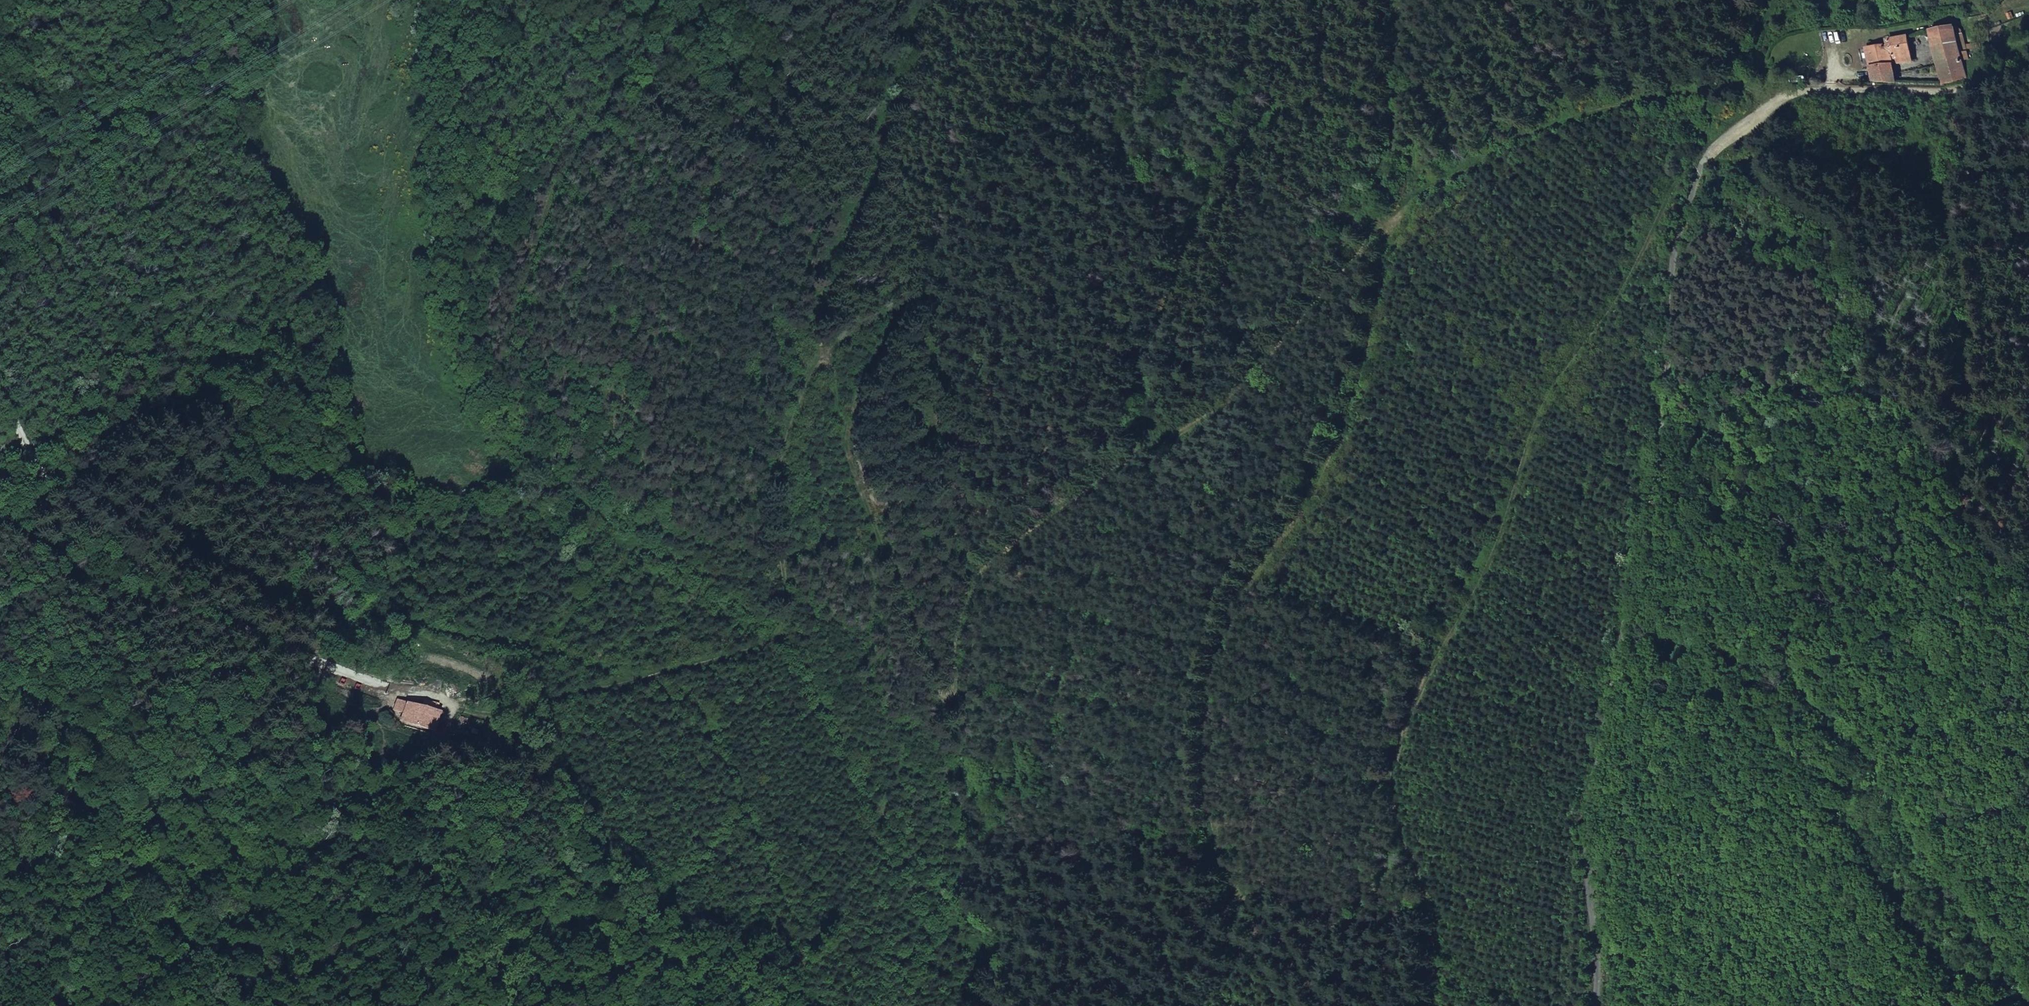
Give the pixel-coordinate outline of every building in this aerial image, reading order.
[(1967,78),(1956,28),(1947,30),(1933,33),(1941,81),(1952,81),(1967,78)] [(1872,48),(1872,81),(1892,81),(1892,64),(1892,57),(1911,56),(1910,37),(1890,42),(1891,45),(1872,48)] [(1892,64),(1912,63),(1911,56),(1892,57),(1892,64)] [(502,706),(514,706),(514,704),(514,698),(502,698),(502,706)] [(399,720),(431,730),(436,711),(404,704),(399,720)] [(428,738),(439,742),(448,743),(450,736),(431,730),(428,738)]
